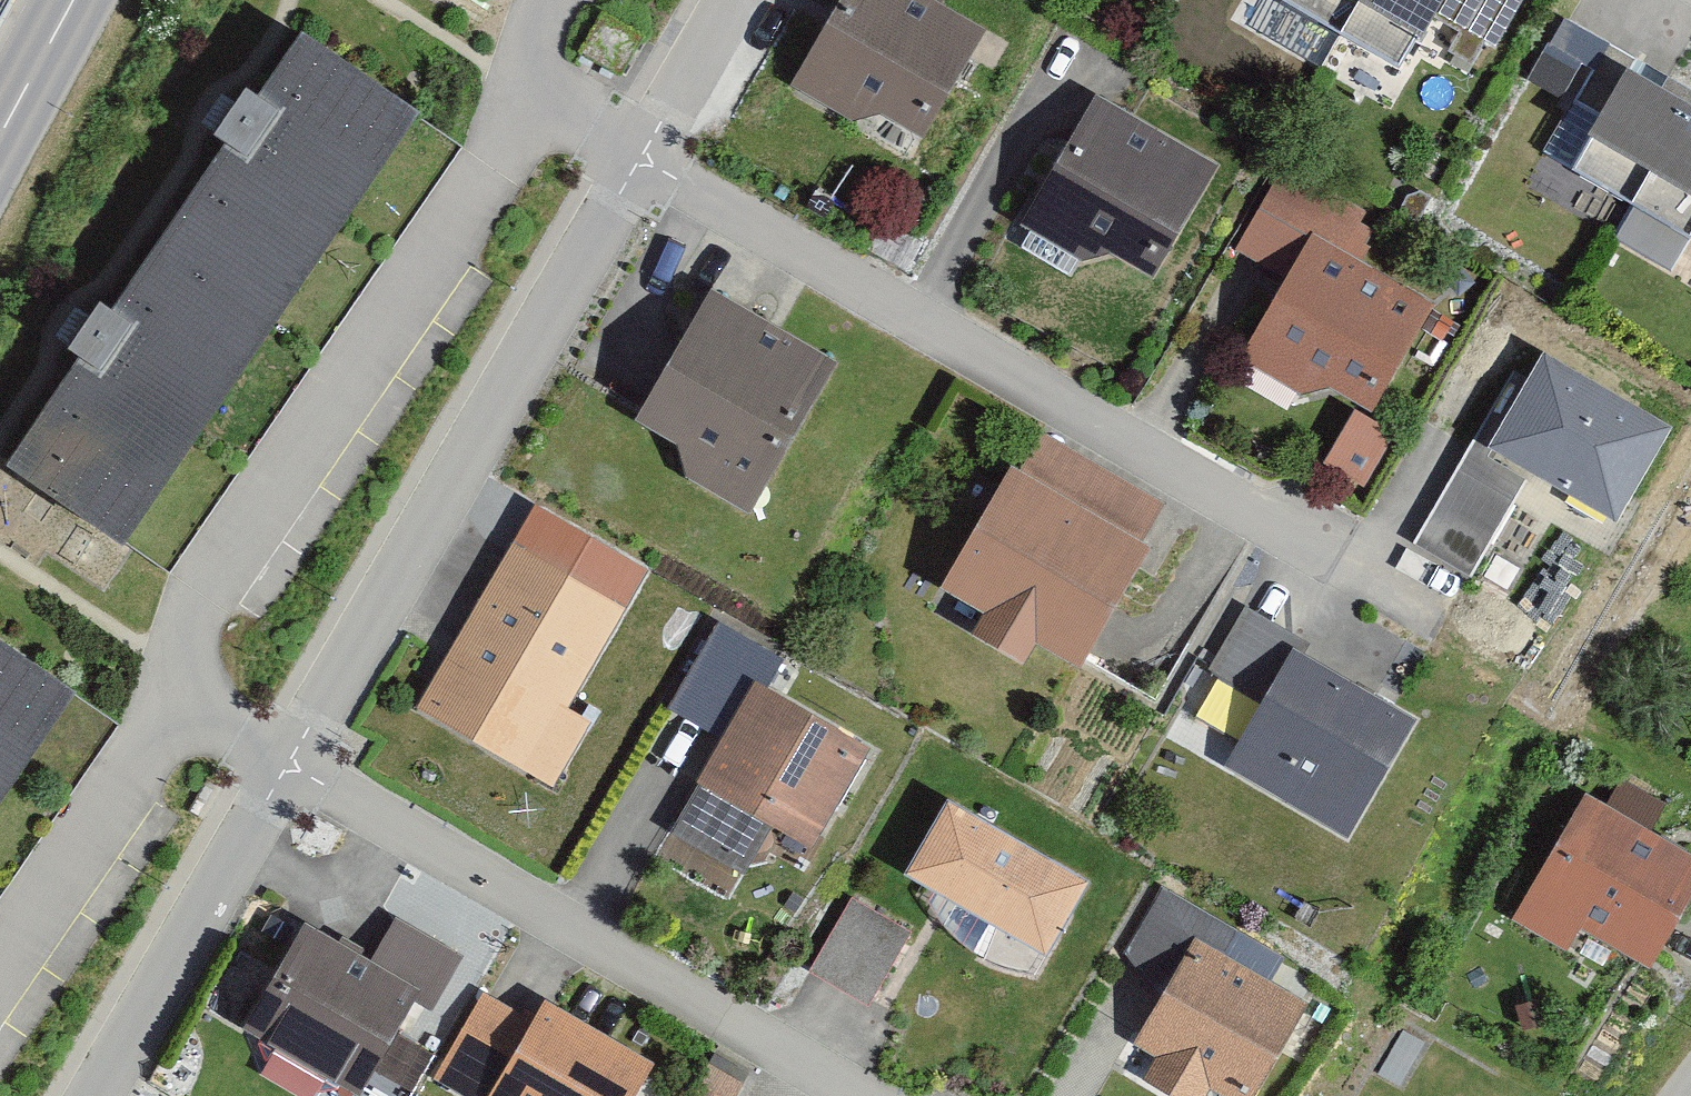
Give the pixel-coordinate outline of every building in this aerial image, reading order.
[(889,118),(930,142),(991,39),(924,0),(851,0),(796,93),(861,131),(889,118)] [(1289,9),(1417,80),(1462,0),(1295,0),(1289,9)] [(424,121),(309,41),(262,107),(253,101),(221,146),(231,153),(114,319),(105,313),(72,360),(84,369),(6,480),(117,558),(424,121)] [(1632,80),(1576,181),(1690,244),(1690,112),(1632,80)] [(1091,272),(1112,257),(1159,283),(1220,173),(1097,105),(1025,235),(1091,272)] [(1244,369),(1306,404),(1334,396),(1382,422),(1442,315),(1344,261),(1367,220),(1284,175),(1235,264),(1287,292),(1244,369)] [(641,428),(687,455),(693,485),(754,520),(835,380),(710,309),(641,428)] [(1686,439),(1548,366),(1500,456),(1479,444),(1420,554),(1480,586),(1536,481),(1636,534),(1686,439)] [(1173,515),(1045,447),(1029,477),(1019,472),(951,601),(993,623),(984,642),(1034,668),(1043,651),(1099,680),(1165,558),(1153,552),(1173,515)] [(571,719),(629,620),(516,555),(421,717),(556,795),(593,732),(571,719)] [(1306,663),(1313,651),(1251,616),(1214,680),(1271,712),(1236,773),(1362,845),(1426,732),(1306,663)] [(771,695),(785,670),(721,634),(675,714),(733,748),(679,841),(747,880),(776,831),(820,856),(877,756),(771,695)] [(0,638),(0,811),(81,695),(0,638)] [(1596,799),(1520,926),(1579,961),(1594,937),(1658,975),(1690,921),(1690,856),(1596,799)] [(1101,891),(956,810),(913,886),(1058,967),(1101,891)] [(1168,994),(1136,1049),(1168,1067),(1155,1089),(1167,1095),(1272,1095),(1319,1014),(1229,963),(1241,942),(1163,898),(1123,968),(1168,994)] [(873,1010),(909,942),(854,913),(819,981),(873,1010)] [(396,933),(377,967),(309,931),(248,1043),(346,1095),(370,1095),(419,1007),(434,1016),(461,967),(396,933)] [(548,1011),(538,1029),(486,1001),(435,1095),(645,1095),(659,1070),(548,1011)]
